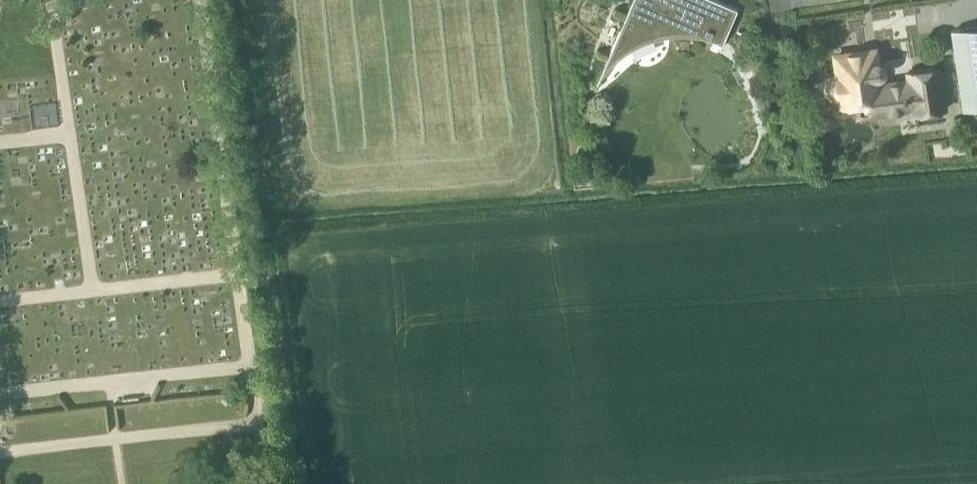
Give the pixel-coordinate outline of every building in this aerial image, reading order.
[(610,51),(620,55),(623,53),(625,51),(628,50),(631,48),(634,46),(637,45),(640,43),(643,42),(646,40),(650,39),(653,38),(656,37),(660,36),(663,36),(666,35),(669,35),(670,35),(673,34),(676,34),(680,34),(683,34),(687,34),(690,34),(693,34),(697,35),(700,35),(704,36),(707,37),(710,38),(713,39),(715,39),(717,40),(720,41),(723,42),(737,10),(735,9),(714,0),(632,0),(627,12),(622,25),(613,46),(610,51)] [(963,110),(976,107),(976,27),(951,30),(963,110)] [(878,64),(877,64),(876,60),(869,54),(841,58),(843,75),(837,76),(836,76),(833,78),(832,78),(831,80),(830,81),(829,82),(829,83),(828,85),(828,86),(828,87),(828,89),(829,90),(829,91),(830,92),(831,94),(832,95),(833,96),(835,96),(837,97),(840,97),(842,97),(843,107),(875,102),(877,113),(913,108),(914,114),(944,110),(938,67),(908,71),(909,80),(880,85),(878,76),(880,76),(881,75),(882,74),(883,73),(883,72),(884,71),(884,70),(884,69),(883,67),(883,66),(882,66),(881,65),(880,64),(879,64),(878,64)] [(766,70),(758,55),(740,64),(744,72),(751,68),(755,75),(766,70)]
